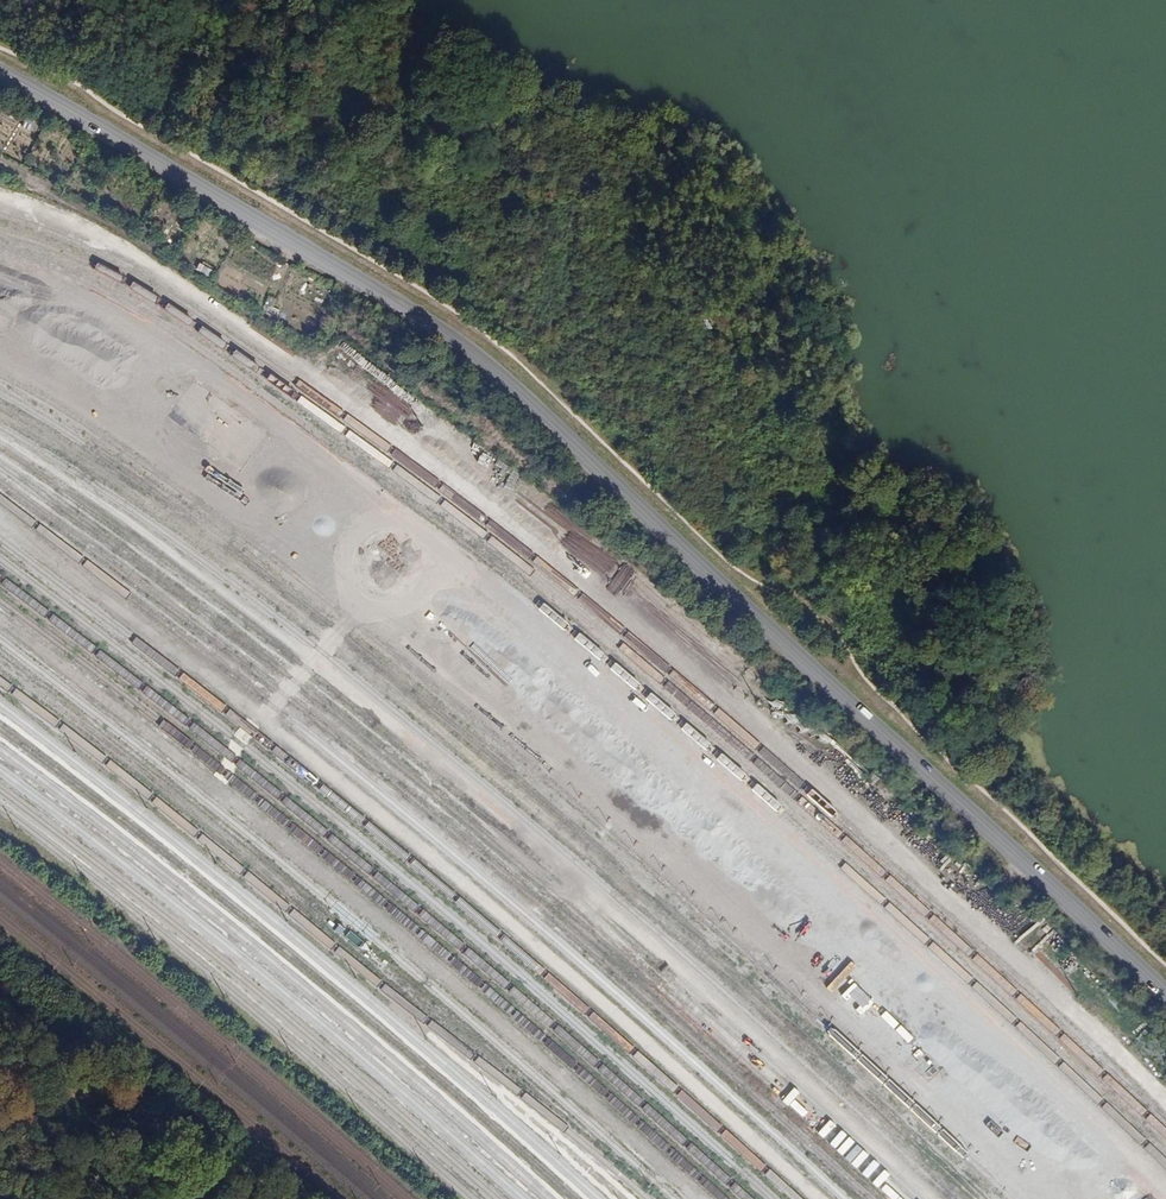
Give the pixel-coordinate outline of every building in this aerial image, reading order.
[(197,269),(210,276),(213,270),(200,263),(197,269)] [(433,610),(422,623),(428,629),(440,615),(433,610)]
